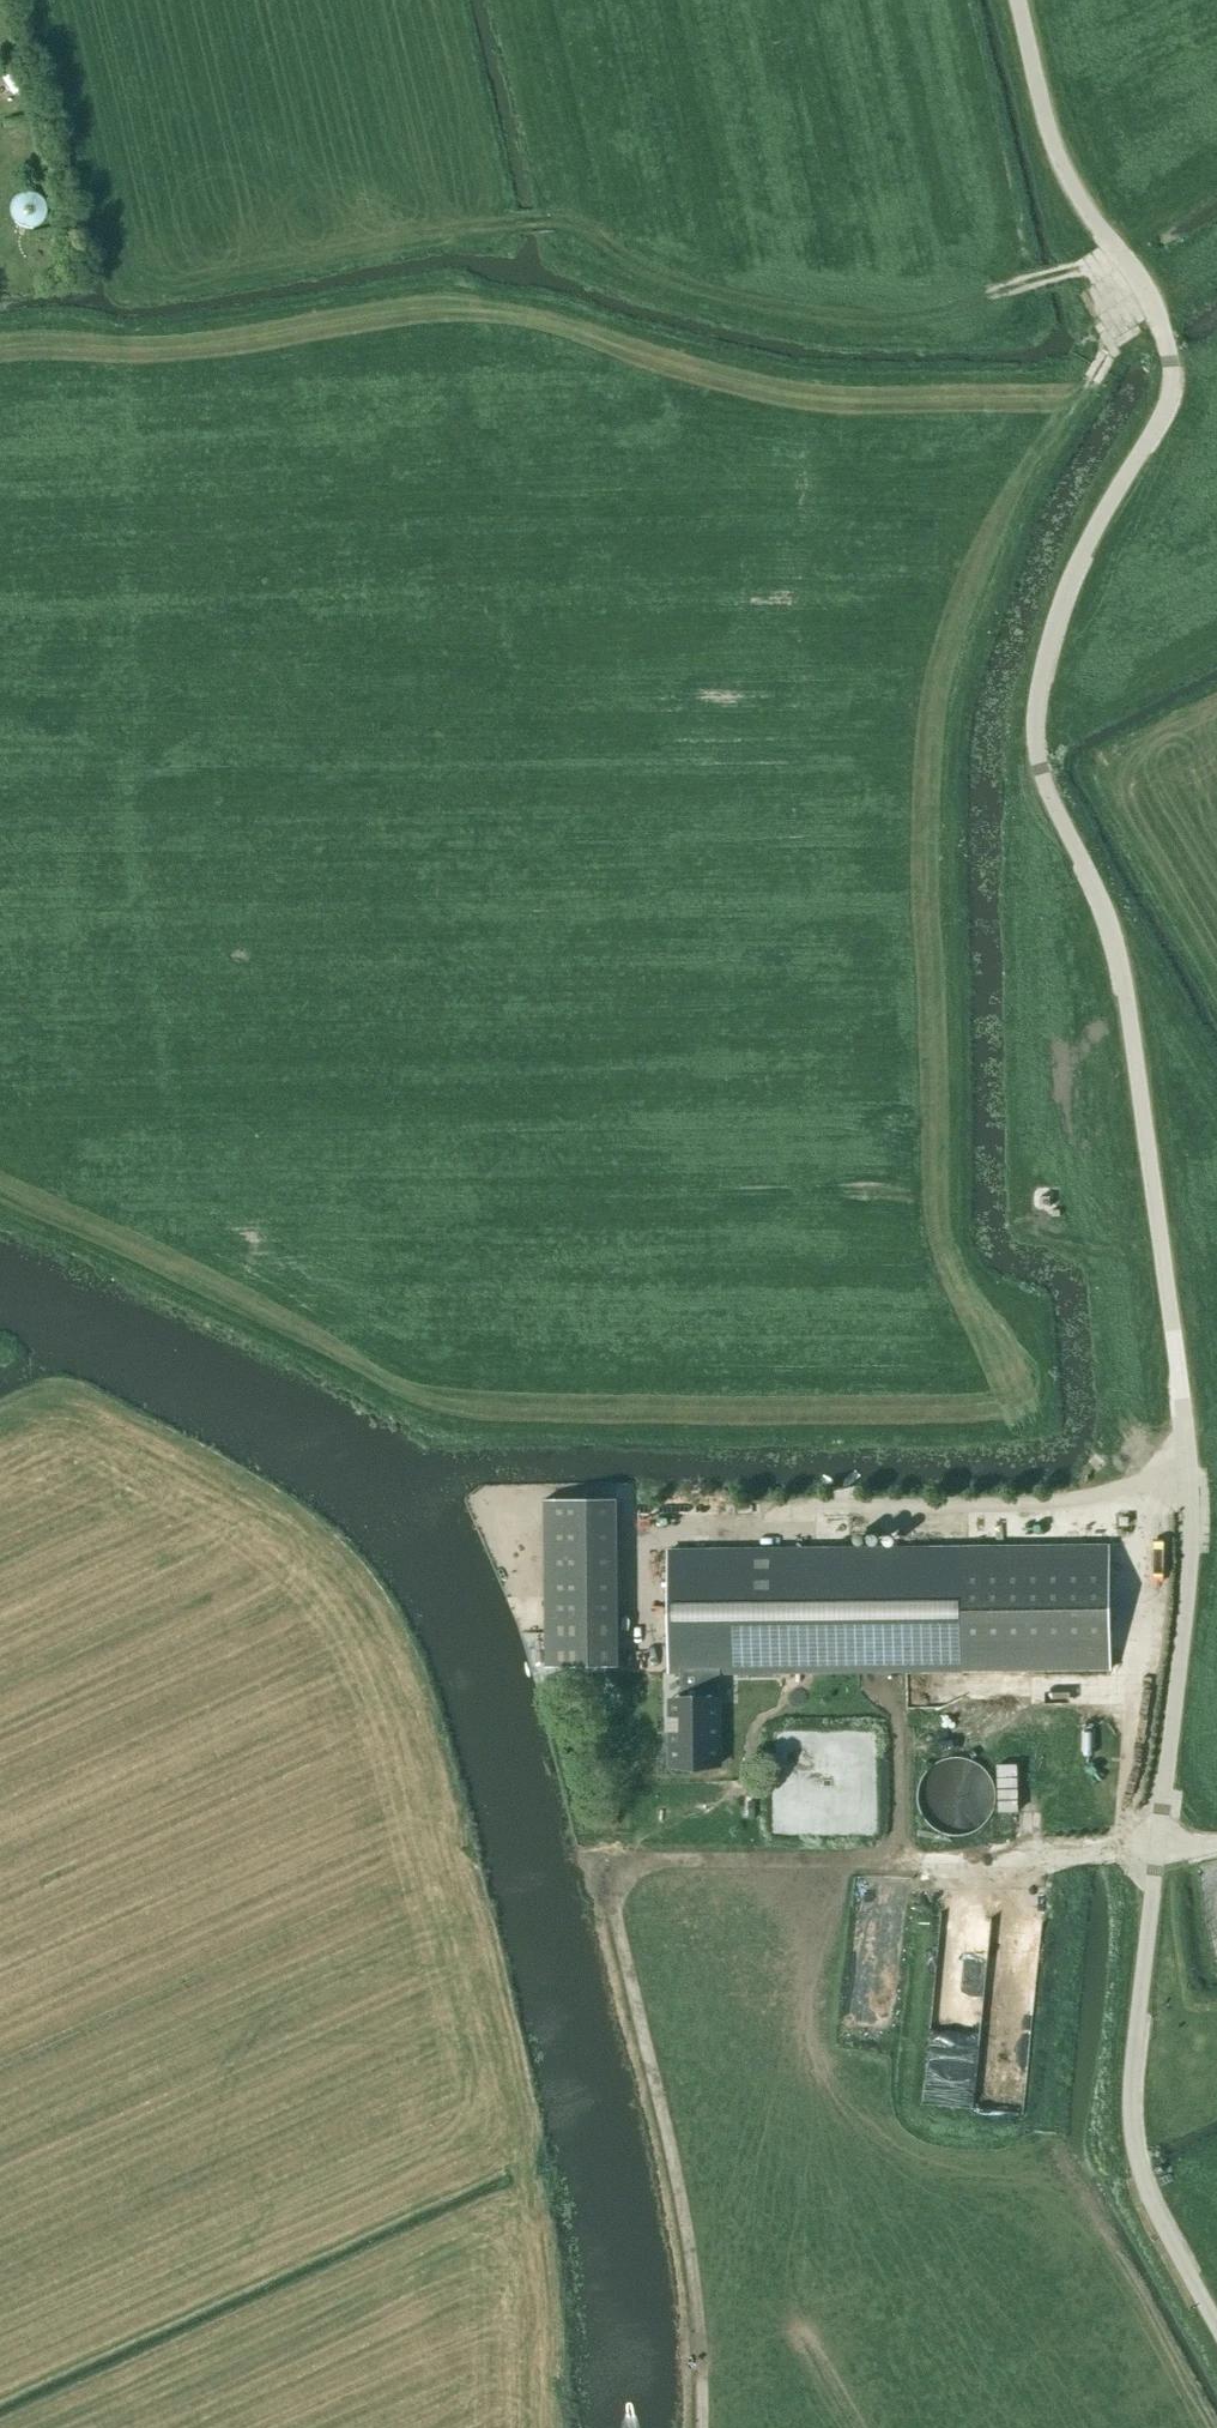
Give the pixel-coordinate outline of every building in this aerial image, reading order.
[(616,1499),(544,1500),(548,1669),(620,1668),(616,1499)] [(1111,1545),(669,1550),(671,1673),(682,1673),(682,1702),(671,1702),(672,1756),(712,1756),(712,1703),(719,1703),(718,1679),(705,1679),(705,1673),(1112,1669),(1111,1545)] [(996,1803),(997,1794),(995,1784),(992,1776),(987,1770),(980,1763),(972,1760),(963,1757),(954,1757),(945,1759),(938,1762),(931,1767),(925,1773),(922,1779),(919,1787),(918,1798),(919,1807),(924,1817),(932,1827),(944,1833),(953,1836),(962,1835),(971,1833),(979,1829),(986,1823),(993,1813),(996,1803)] [(979,2111),(1023,2117),(1034,2040),(999,2035),(996,2061),(986,2060),(979,2111)]
